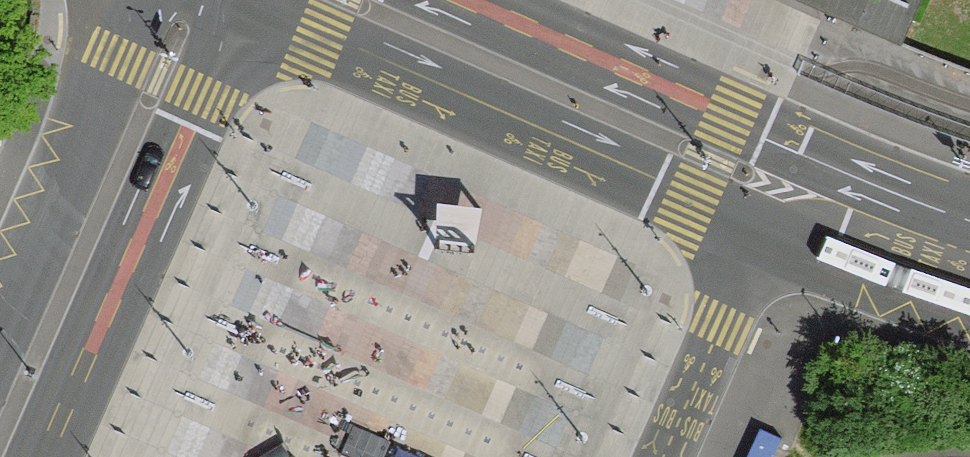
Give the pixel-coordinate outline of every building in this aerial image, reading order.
[(898,44),(917,0),(794,0),(898,44)] [(960,405),(969,406),(969,376),(965,376),(960,405)] [(784,440),(761,430),(749,456),(776,456),(784,440)]
